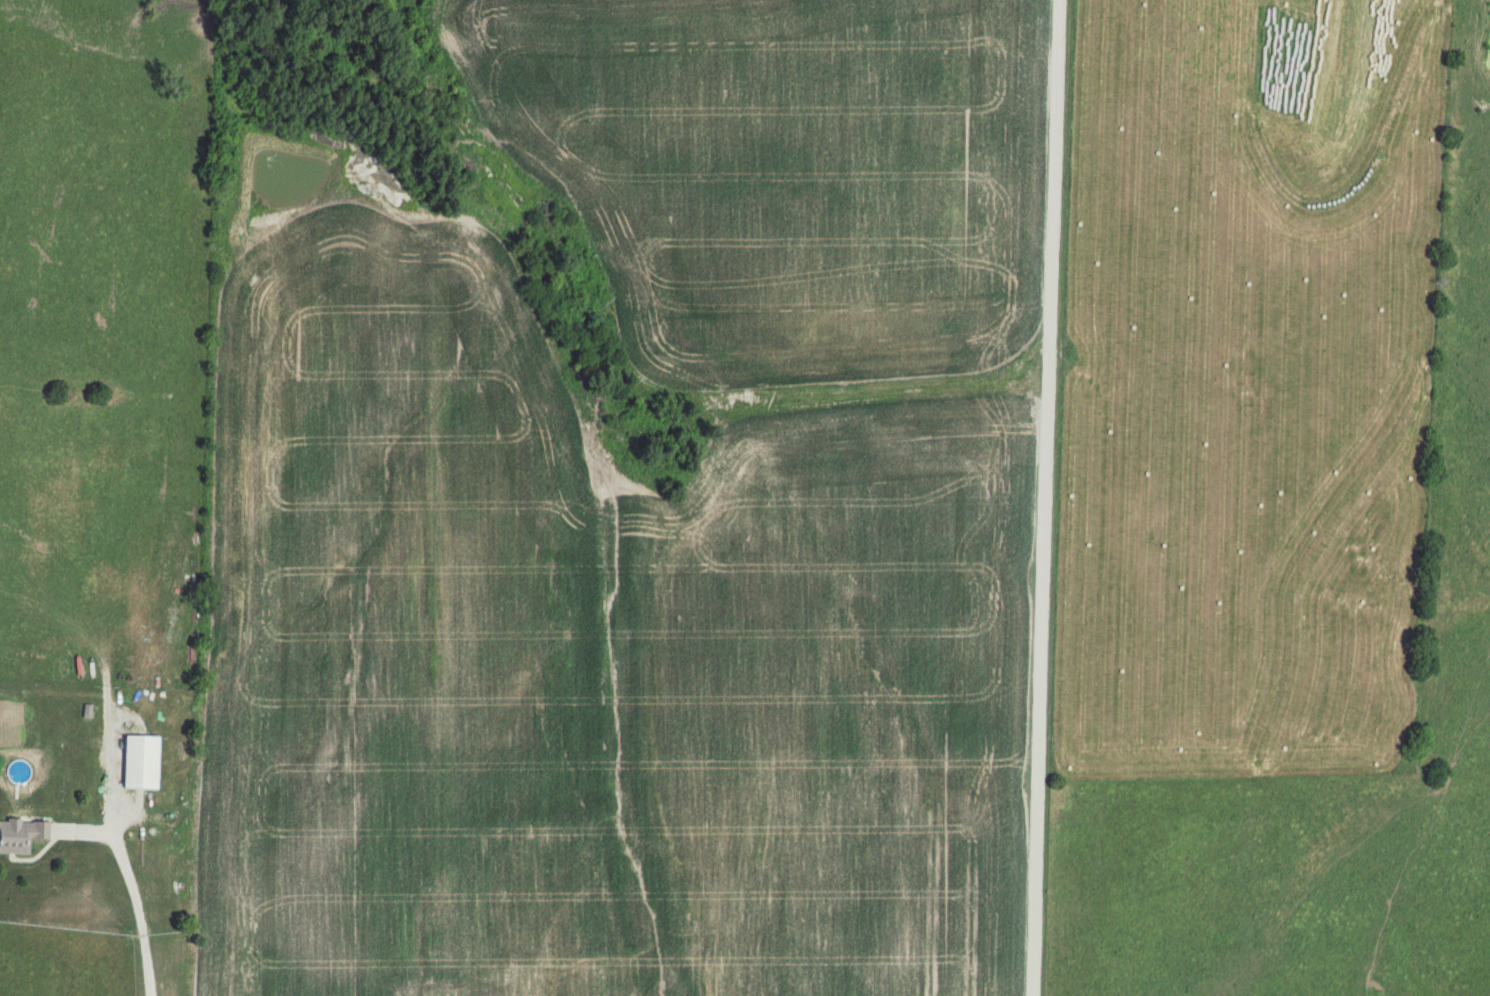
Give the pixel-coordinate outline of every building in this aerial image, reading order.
[(32,839),(49,839),(49,821),(0,820),(0,853),(31,854),(32,839)]
